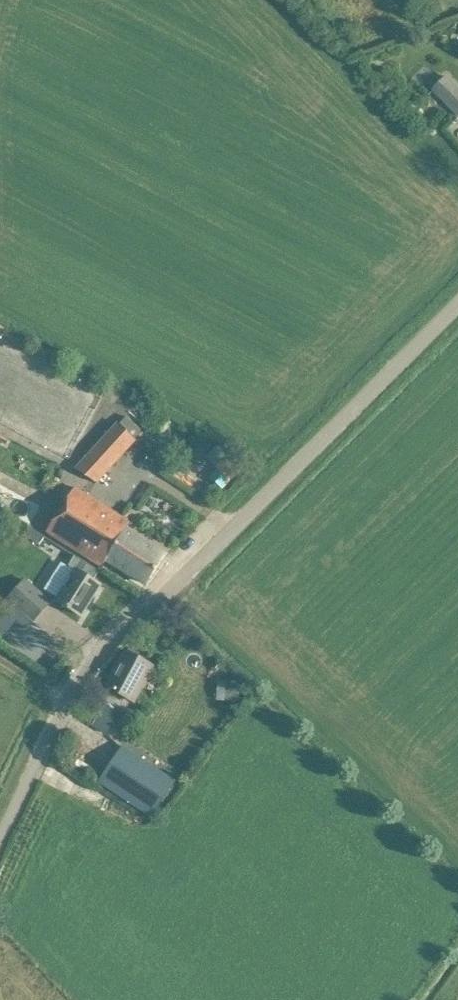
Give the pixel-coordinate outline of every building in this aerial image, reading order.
[(445,78),(433,90),(457,115),(457,91),(445,78)] [(136,441),(117,424),(76,470),(97,484),(136,441)] [(221,447),(209,459),(218,468),(210,476),(223,489),(243,468),(221,447)] [(129,524),(74,489),(47,533),(85,558),(102,568),(107,560),(146,585),(164,556),(125,531),(129,524)] [(99,571),(75,556),(68,567),(75,571),(56,601),(81,617),(100,586),(93,581),(99,571)] [(50,603),(25,581),(9,599),(34,621),(50,603)] [(154,667),(142,660),(124,651),(105,686),(135,702),(154,667)] [(94,698),(81,718),(107,734),(119,715),(105,705),(94,698)] [(173,783),(122,748),(98,784),(150,818),(173,783)]
